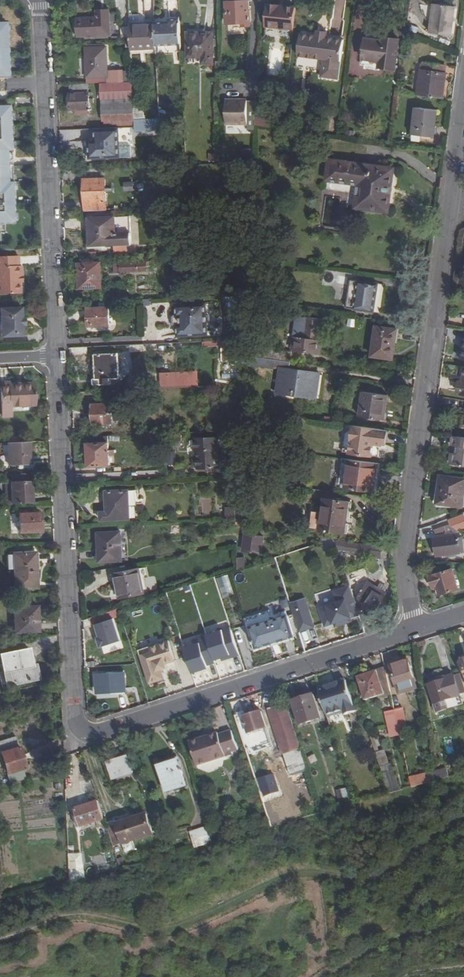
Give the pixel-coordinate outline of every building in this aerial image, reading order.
[(251,12),(250,12),(249,1),(227,2),(228,13),(226,13),(227,23),(252,23),(251,12)] [(455,6),(434,3),(430,32),(452,35),(455,6)] [(280,9),(280,7),(279,6),(268,5),(266,27),(267,27),(294,30),(296,8),(284,7),(284,10),(280,9)] [(110,8),(95,9),(95,15),(76,16),(76,37),(111,36),(110,8)] [(357,11),(356,25),(366,26),(367,12),(357,11)] [(6,20),(0,21),(0,77),(8,77),(6,20)] [(181,47),(181,20),(170,20),(170,22),(158,22),(158,23),(155,24),(156,48),(181,47)] [(141,25),(130,25),(131,41),(131,52),(156,51),(156,48),(155,24),(141,24),(141,25)] [(213,28),(187,28),(188,53),(203,52),(204,59),(214,59),(213,28)] [(344,40),(327,37),(328,31),(318,30),(317,35),(301,32),(297,54),(323,59),(320,76),(337,79),(344,40)] [(381,70),(381,67),(396,69),(400,40),(385,37),(384,41),(367,39),(364,65),(376,66),(375,70),(381,70)] [(86,48),(88,84),(102,84),(124,83),(124,71),(108,72),(106,47),(86,48)] [(270,61),(268,74),(278,75),(279,62),(270,61)] [(417,69),(414,95),(443,99),(446,73),(445,73),(446,66),(419,62),(419,69),(417,69)] [(124,83),(102,84),(102,100),(122,100),(123,107),(103,108),(103,121),(135,120),(133,82),(124,83)] [(90,93),(71,94),(71,110),(75,110),(75,114),(85,113),(85,109),(90,109),(90,93)] [(254,126),(256,101),(242,101),(242,99),(227,99),(227,124),(248,125),(248,129),(254,129),(254,126)] [(13,223),(8,104),(0,105),(0,224),(13,223)] [(439,110),(417,108),(413,135),(435,138),(439,110)] [(135,128),(135,133),(170,131),(170,119),(135,120),(135,128)] [(120,147),(120,128),(95,129),(96,141),(94,141),(94,147),(89,147),(89,160),(131,158),(130,147),(120,147)] [(395,169),(331,160),(330,179),(362,183),(358,208),(389,212),(395,169)] [(83,180),(85,212),(106,211),(105,179),(83,180)] [(133,183),(125,183),(125,191),(133,190),(133,183)] [(342,197),(327,195),(323,225),(337,227),(342,197)] [(131,216),(89,218),(90,245),(132,244),(131,216)] [(22,277),(21,266),(19,267),(19,257),(0,258),(0,295),(20,294),(20,283),(20,277),(22,277)] [(151,262),(121,263),(122,272),(149,271),(149,267),(151,267),(151,262)] [(100,264),(78,265),(79,287),(101,287),(100,264)] [(377,285),(350,281),(346,309),(373,313),(377,285)] [(176,306),(177,317),(181,317),(180,325),(178,326),(178,337),(208,336),(207,304),(176,306)] [(110,308),(88,309),(89,326),(110,326),(110,308)] [(22,327),(21,319),(21,309),(0,310),(0,320),(1,338),(22,337),(22,327)] [(295,318),(294,333),(302,334),(304,319),(295,318)] [(302,334),(294,333),(287,333),(286,341),(292,341),(291,351),(319,354),(323,321),(304,319),(302,334)] [(377,327),(373,356),(394,359),(398,330),(377,327)] [(222,360),(240,361),(241,340),(204,339),(204,346),(222,347),(222,360)] [(244,347),(243,356),(258,359),(259,349),(244,347)] [(291,353),(259,349),(258,359),(290,362),(291,353)] [(119,356),(95,356),(97,380),(101,380),(101,385),(112,385),(111,380),(120,380),(119,356)] [(290,362),(258,359),(257,367),(280,370),(277,391),(292,393),(292,397),(317,400),(320,375),(293,371),(294,363),(290,362)] [(162,388),(199,388),(199,371),(161,372),(162,388)] [(11,412),(11,406),(35,405),(34,384),(1,386),(2,417),(11,416),(11,412)] [(388,396),(364,393),(361,417),(385,421),(388,396)] [(113,406),(93,407),(93,425),(113,424),(113,406)] [(354,427),(351,426),(350,434),(345,433),(343,453),(350,454),(373,457),(379,458),(380,446),(384,446),(386,431),(354,427)] [(453,437),(452,446),(457,447),(456,454),(453,454),(452,465),(463,467),(463,438),(453,437)] [(193,440),(194,452),(196,451),(197,469),(218,468),(217,439),(193,440)] [(31,465),(30,442),(8,443),(9,466),(31,465)] [(109,444),(88,444),(89,467),(110,466),(109,456),(114,456),(113,451),(109,451),(109,444)] [(378,465),(343,460),(340,486),(375,491),(378,465)] [(437,503),(463,506),(463,496),(463,480),(441,477),(437,503)] [(268,482),(248,479),(247,489),(267,492),(268,482)] [(6,484),(6,505),(32,504),(31,482),(6,484)] [(107,512),(101,512),(101,521),(130,520),(129,491),(106,492),(107,512)] [(313,529),(323,530),(349,534),(353,503),(327,500),(326,513),(315,511),(313,529)] [(236,521),(237,508),(229,508),(229,522),(236,521)] [(40,513),(19,515),(20,533),(41,532),(40,513)] [(447,520),(449,525),(456,531),(457,531),(463,528),(463,516),(463,514),(447,520)] [(447,520),(433,525),(437,534),(447,531),(447,533),(451,533),(455,533),(456,531),(449,525),(447,520)] [(99,551),(99,562),(123,561),(122,532),(98,533),(99,551)] [(260,539),(242,536),(240,553),(257,556),(260,539)] [(452,537),(448,537),(437,539),(438,556),(447,555),(452,554),(463,553),(462,539),(459,539),(458,536),(452,537)] [(378,556),(347,552),(346,555),(380,559),(382,546),(379,546),(378,556)] [(35,571),(35,554),(13,555),(14,589),(36,588),(35,571)] [(241,562),(233,561),(231,572),(239,570),(241,562)] [(453,569),(431,576),(436,590),(439,588),(441,594),(459,589),(453,569)] [(140,572),(114,573),(115,597),(141,596),(140,572)] [(361,597),(355,598),(356,600),(360,613),(365,611),(374,617),(388,593),(369,583),(361,597)] [(355,598),(352,589),(339,594),(341,602),(321,608),(327,626),(360,615),(354,600),(356,600),(355,598)] [(310,598),(292,601),(298,632),(315,629),(310,598)] [(35,621),(37,621),(37,605),(13,607),(14,632),(36,631),(35,621)] [(93,626),(122,617),(120,610),(91,619),(93,626)] [(272,620),(271,615),(269,610),(247,618),(256,648),(296,636),(288,615),(272,620)] [(272,620),(288,615),(287,610),(271,615),(272,620)] [(151,649),(140,653),(150,684),(164,679),(161,670),(167,668),(166,664),(175,661),(169,641),(150,647),(151,649)] [(224,644),(195,645),(196,654),(199,654),(199,661),(225,660),(224,644)] [(30,648),(0,654),(4,675),(2,675),(3,680),(1,680),(1,685),(35,679),(30,648)] [(407,664),(390,668),(394,687),(411,683),(407,664)] [(385,694),(377,671),(358,677),(365,700),(385,694)] [(107,673),(107,675),(97,676),(97,685),(100,685),(100,691),(126,690),(125,674),(118,675),(118,673),(107,673)] [(459,698),(459,697),(453,679),(452,677),(444,680),(447,688),(429,693),(434,706),(435,712),(461,704),(459,698)] [(463,696),(463,692),(459,677),(453,679),(459,697),(463,696)] [(345,682),(318,690),(326,716),(343,711),(344,716),(355,713),(345,682)] [(312,695),(293,701),(301,725),(320,719),(312,695)] [(300,749),(286,703),(268,709),(283,754),(300,749)] [(244,736),(250,755),(272,747),(260,712),(243,718),(239,706),(232,708),(236,720),(242,736),(244,736)] [(404,708),(385,712),(391,738),(410,733),(404,708)] [(228,752),(237,749),(231,731),(221,734),(228,752)] [(200,742),(199,739),(189,743),(197,766),(233,754),(232,753),(237,751),(237,749),(228,752),(221,734),(218,736),(217,733),(205,737),(206,739),(200,742)] [(0,745),(0,753),(7,775),(26,769),(17,741),(0,745)] [(128,757),(109,764),(114,779),(133,773),(128,757)] [(159,768),(179,761),(178,758),(158,764),(159,768)] [(184,777),(179,761),(159,768),(164,783),(184,777)] [(446,769),(433,773),(434,781),(448,776),(446,769)] [(411,787),(434,781),(433,773),(409,779),(411,787)] [(271,776),(260,779),(265,792),(275,789),(271,776)] [(349,799),(346,789),(337,792),(340,801),(349,799)] [(105,819),(99,801),(76,809),(81,826),(105,819)] [(145,813),(117,823),(124,842),(133,840),(152,833),(145,813)] [(117,823),(107,826),(114,846),(124,842),(117,823)] [(190,832),(196,848),(213,843),(208,826),(190,832)] [(136,848),(133,840),(124,842),(127,851),(136,848)] [(69,854),(70,883),(85,882),(84,853),(69,854)]
